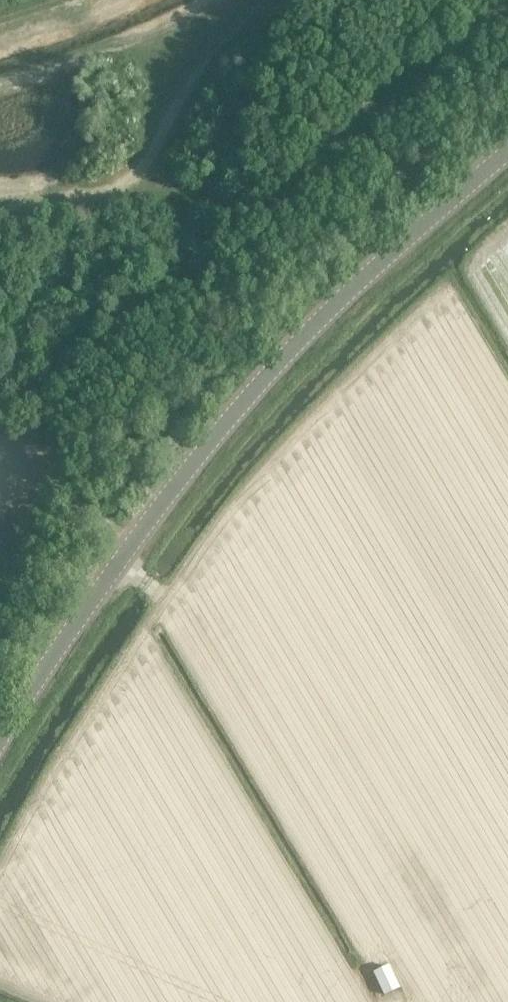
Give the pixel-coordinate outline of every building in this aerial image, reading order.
[(385,991),(401,984),(391,961),(375,968),(385,991)]
